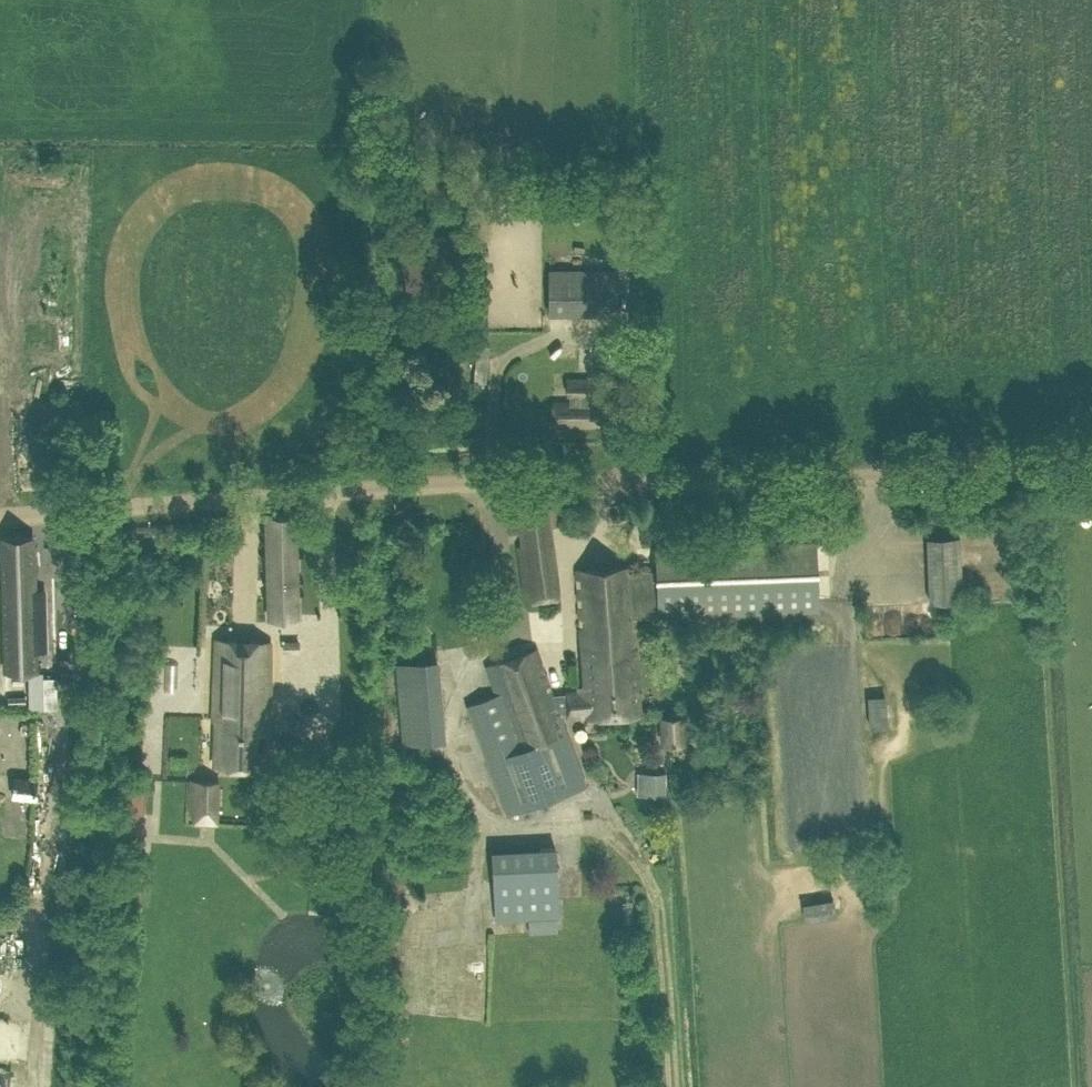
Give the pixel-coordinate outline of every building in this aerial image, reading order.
[(617,314),(616,268),(548,269),(549,315),(617,314)] [(580,359),(580,351),(555,350),(555,358),(580,359)] [(589,379),(564,379),(564,395),(568,395),(568,402),(553,402),(553,423),(606,423),(606,402),(588,402),(588,395),(589,395),(589,379)] [(548,499),(548,497),(507,503),(512,533),(517,533),(519,546),(514,547),(521,592),(529,591),(531,603),(556,599),(552,570),(558,569),(551,526),(564,524),(560,497),(548,499)] [(297,509),(266,510),(270,620),(300,619),(297,509)] [(34,536),(0,537),(0,538),(4,671),(38,670),(38,649),(47,649),(45,590),(36,590),(34,536)] [(962,601),(959,536),(927,538),(929,602),(962,601)] [(818,609),(815,540),(656,546),(657,569),(631,571),(631,565),(576,568),(585,690),(565,691),(567,715),(587,714),(587,716),(640,713),(635,646),(637,646),(635,616),(818,609)] [(269,640),(217,639),(214,718),(216,718),(214,765),(266,766),(266,713),(268,713),(269,640)] [(586,784),(536,647),(485,665),(496,693),(467,704),(507,813),(586,784)] [(445,741),(439,659),(394,662),(399,744),(445,741)] [(664,772),(642,771),(641,795),(663,795),(664,772)] [(560,917),(556,848),(492,851),(496,920),(560,917)]
